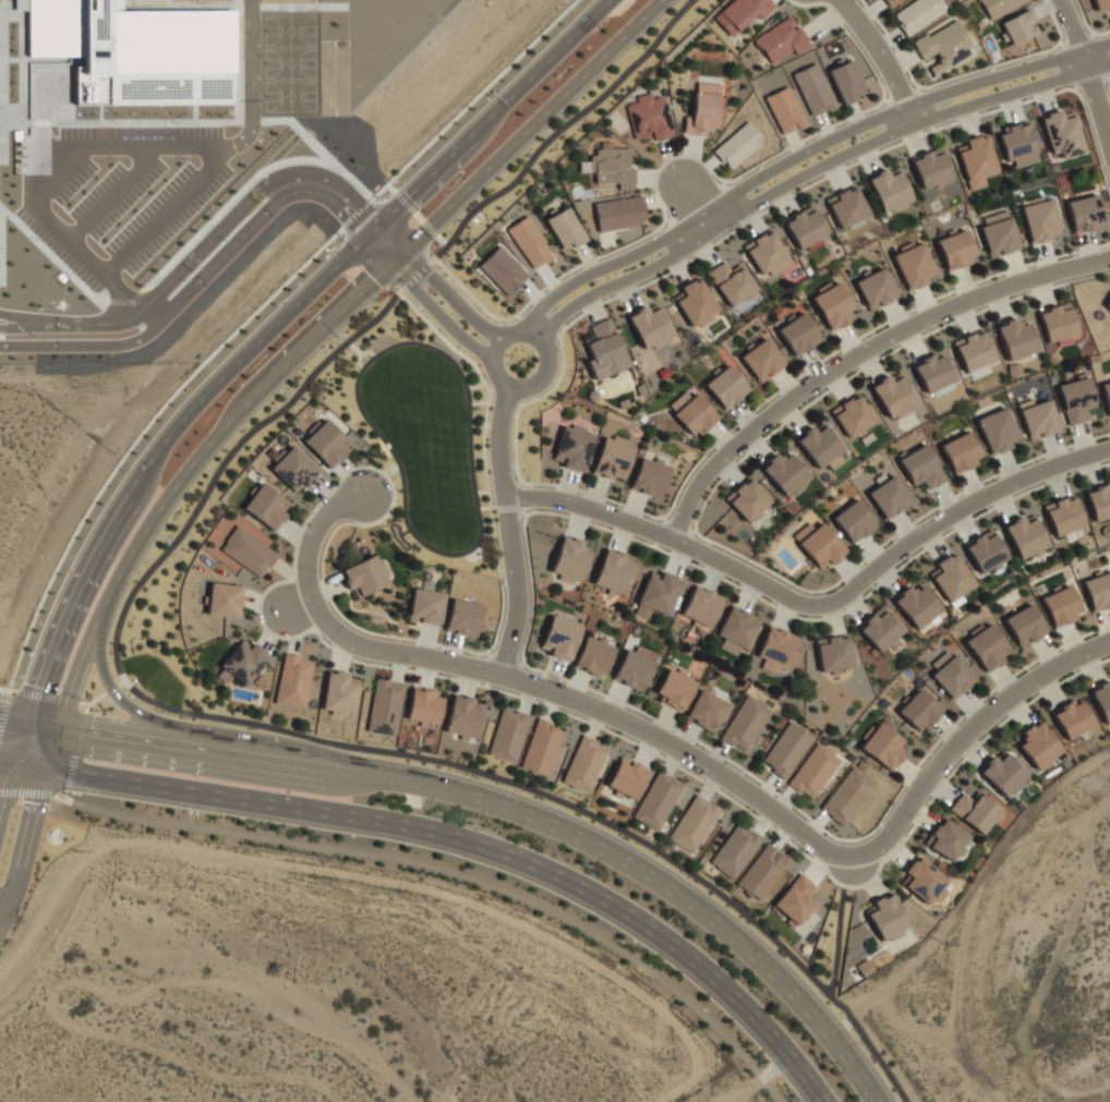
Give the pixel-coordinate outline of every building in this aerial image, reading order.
[(233,10),(119,11),(119,0),(14,0),(14,10),(27,10),(27,57),(81,57),(81,64),(72,64),(72,106),(234,105),(233,10)] [(762,19),(775,6),(770,0),(733,0),(713,18),(731,37),(757,14),(762,19)] [(937,0),(914,0),(892,15),(906,36),(945,11),(937,0)] [(1028,0),(980,0),(989,20),(1029,2),(1028,0)] [(1096,12),(1108,8),(1109,12),(1109,0),(1093,0),(1096,12)] [(1010,45),(1039,34),(1030,10),(1001,21),(1010,45)] [(811,46),(799,26),(797,27),(791,17),(755,38),(770,64),(793,51),(796,55),(811,46)] [(912,42),(923,64),(926,62),(932,74),(973,54),(957,20),(912,42)] [(840,105),(857,100),(855,94),(863,92),(853,60),(828,68),(840,105)] [(812,118),(835,107),(815,63),(792,74),(812,118)] [(683,134),(706,136),(707,129),(716,129),(720,85),(695,83),(692,117),(684,116),(683,134)] [(765,97),(782,136),(806,125),(788,86),(765,97)] [(634,141),(653,137),(653,141),(674,137),(666,96),(652,99),(651,93),(636,96),(637,102),(626,105),(634,141)] [(1073,111),(1062,114),(1061,111),(1040,116),(1050,155),(1060,152),(1061,159),(1084,153),(1073,111)] [(1038,161),(1028,121),(1006,127),(1007,132),(998,135),(1005,162),(1013,160),(1015,168),(1038,161)] [(712,151),(729,170),(763,142),(746,122),(712,151)] [(969,190),(986,185),(983,176),(997,172),(986,133),(964,140),(966,145),(956,148),(969,190)] [(921,191),(942,184),(942,182),(951,179),(940,148),(910,159),(921,191)] [(596,183),(618,183),(618,189),(634,189),(633,168),(629,168),(629,149),(593,149),(593,161),(580,161),(580,172),(595,172),(596,183)] [(881,215),(911,203),(898,166),(867,177),(881,215)] [(836,228),(868,218),(858,187),(826,197),(836,228)] [(1104,228),(1099,195),(1067,200),(1072,233),(1104,228)] [(597,230),(646,225),(642,196),(594,202),(597,230)] [(1021,208),(1031,244),(1051,238),(1050,235),(1061,232),(1052,198),(1021,208)] [(783,221),(798,250),(827,235),(811,206),(783,221)] [(562,252),(585,239),(568,207),(545,219),(562,252)] [(990,258),(1020,249),(1008,210),(978,219),(990,258)] [(553,258),(530,216),(508,227),(531,270),(553,258)] [(935,241),(948,271),(978,259),(965,228),(935,241)] [(791,263),(770,230),(743,247),(763,280),(791,263)] [(907,291),(929,282),(927,278),(936,275),(921,240),(891,253),(907,291)] [(478,266),(507,297),(529,276),(499,246),(478,266)] [(756,292),(742,264),(730,270),(725,262),(708,270),(726,307),(756,292)] [(898,297),(883,267),(854,282),(869,311),(898,297)] [(690,329),(712,318),(711,314),(717,311),(701,277),(679,287),(682,294),(675,297),(690,329)] [(830,332),(851,320),(847,312),(854,308),(839,282),(811,298),(830,332)] [(644,351),(673,338),(656,302),(627,316),(644,351)] [(1046,343),(1077,335),(1069,303),(1038,311),(1046,343)] [(776,330),(795,358),(822,339),(803,312),(776,330)] [(594,380),(629,366),(609,318),(589,326),(595,340),(585,344),(592,360),(587,362),(594,380)] [(1028,321),(1017,325),(1015,319),(996,325),(1008,362),(1038,351),(1028,321)] [(964,372),(994,361),(982,330),(952,341),(964,372)] [(740,355),(757,383),(785,367),(768,338),(740,355)] [(955,380),(942,354),(932,359),(931,356),(912,366),(925,394),(955,380)] [(704,383),(723,410),(749,391),(730,364),(704,383)] [(870,386),(888,420),(917,405),(898,371),(870,386)] [(1096,406),(1087,377),(1056,385),(1068,426),(1089,420),(1085,409),(1096,406)] [(1100,384),(1108,416),(1109,416),(1109,381),(1100,384)] [(701,431),(718,419),(698,392),(690,398),(686,392),(667,406),(689,435),(699,428),(701,431)] [(874,423),(859,394),(830,409),(845,438),(874,423)] [(1029,441),(1060,431),(1049,399),(1018,410),(1029,441)] [(977,417),(988,455),(1011,448),(1009,442),(1017,440),(1007,408),(977,417)] [(349,443),(326,419),(303,441),(329,469),(345,454),(342,451),(349,443)] [(819,472),(846,453),(821,420),(795,440),(819,472)] [(582,473),(595,432),(572,425),(571,429),(562,426),(553,459),(563,462),(561,467),(582,473)] [(973,459),(981,456),(969,431),(939,445),(954,475),(976,464),(973,459)] [(624,480),(634,444),(603,435),(592,473),(612,479),(613,477),(624,480)] [(923,481),(928,490),(946,480),(926,444),(897,459),(912,487),(923,481)] [(306,488),(321,472),(292,445),(270,469),(294,491),(301,483),(306,488)] [(790,452),(782,458),(778,453),(760,468),(784,497),(792,491),(793,492),(811,478),(790,452)] [(669,467),(660,465),(661,462),(638,457),(632,487),(639,489),(638,494),(661,499),(669,467)] [(867,493),(886,520),(912,502),(894,474),(867,493)] [(724,499),(747,524),(771,502),(749,477),(724,499)] [(292,503),(261,483),(243,510),(273,530),(292,503)] [(1106,490),(1105,486),(1085,491),(1093,523),(1109,519),(1109,489),(1106,490)] [(1085,526),(1072,494),(1042,506),(1055,537),(1085,526)] [(877,524),(856,498),(831,519),(852,544),(877,524)] [(1022,519),(1022,517),(1003,525),(1018,559),(1047,547),(1034,515),(1022,519)] [(822,522),(814,528),(809,522),(792,537),(821,572),(846,551),(822,522)] [(277,554),(236,526),(219,550),(260,578),(277,554)] [(963,545),(979,575),(1008,560),(992,529),(963,545)] [(550,576),(572,581),(572,580),(582,583),(589,554),(581,552),(583,542),(561,536),(550,576)] [(623,595),(636,560),(605,549),(592,584),(623,595)] [(939,571),(930,577),(947,602),(974,585),(953,552),(934,564),(939,571)] [(378,563),(374,555),(341,569),(354,599),(391,583),(381,562),(378,563)] [(1091,612),(1109,606),(1109,572),(1082,580),(1091,612)] [(206,614),(239,618),(243,586),(210,582),(206,614)] [(723,597),(694,585),(679,618),(709,631),(723,597)] [(920,633),(944,614),(922,585),(914,591),(910,586),(894,598),(920,633)] [(1083,614),(1069,585),(1040,598),(1053,628),(1083,614)] [(409,615),(420,616),(419,624),(441,626),(444,592),(412,589),(409,615)] [(445,633),(477,637),(481,603),(450,599),(445,633)] [(1003,618),(1018,648),(1047,633),(1032,604),(1003,618)] [(716,635),(724,638),(719,648),(736,655),(740,647),(746,650),(760,619),(730,606),(716,635)] [(857,627),(877,653),(903,633),(883,607),(857,627)] [(548,656),(571,662),(580,623),(549,616),(542,648),(550,650),(548,656)] [(985,673),(1003,661),(1001,657),(1010,652),(990,621),(962,639),(985,673)] [(851,669),(848,635),(816,639),(819,673),(831,671),(851,669)] [(606,674),(613,647),(605,645),(606,640),(598,638),(598,640),(582,636),(574,668),(592,672),(593,670),(606,674)] [(226,684),(232,676),(245,687),(270,656),(252,642),(250,645),(243,640),(214,674),(226,684)] [(936,670),(930,676),(952,700),(975,679),(948,648),(931,664),(936,670)] [(642,691),(656,658),(635,649),(634,652),(625,649),(612,678),(642,691)] [(275,703),(304,709),(313,659),(284,654),(275,703)] [(656,694),(664,697),(661,703),(683,712),(696,680),(666,668),(656,694)] [(327,671),(321,712),(354,717),(359,679),(349,678),(349,674),(327,671)] [(368,732),(396,735),(402,682),(374,679),(368,732)] [(1109,682),(1090,690),(1104,724),(1109,722),(1109,684),(1109,682)] [(411,687),(406,719),(421,722),(421,724),(437,727),(442,698),(435,696),(436,691),(411,687)] [(684,718),(713,733),(729,704),(700,688),(684,718)] [(942,710),(919,688),(897,712),(920,733),(942,710)] [(746,753),(771,709),(745,694),(720,738),(746,753)] [(483,705),(473,703),(473,699),(452,695),(444,734),(476,741),(483,705)] [(1095,727),(1083,700),(1071,706),(1071,704),(1053,712),(1066,740),(1095,727)] [(487,755),(516,764),(531,717),(502,708),(487,755)] [(520,767),(549,777),(563,731),(552,727),(554,723),(536,718),(520,767)] [(1018,745),(1038,771),(1050,762),(1049,761),(1062,751),(1038,720),(1021,734),(1025,739),(1018,745)] [(761,763),(785,779),(813,737),(788,721),(761,763)] [(891,772),(905,754),(898,749),(904,741),(880,722),(860,748),(891,772)] [(562,782),(589,793),(608,748),(581,736),(562,782)] [(788,784),(813,801),(841,759),(816,742),(788,784)] [(1005,798),(1028,774),(1004,750),(995,759),(993,756),(978,772),(1005,798)] [(650,770),(621,756),(606,786),(635,801),(650,770)] [(846,827),(875,781),(849,765),(821,811),(846,827)] [(659,831),(683,784),(657,770),(633,818),(659,831)] [(962,792),(948,809),(982,835),(1001,810),(977,791),(971,799),(962,792)] [(720,809),(695,793),(667,839),(692,854),(720,809)] [(958,854),(970,836),(942,818),(931,835),(934,837),(928,847),(951,862),(957,854),(958,854)] [(762,839),(738,822),(708,863),(732,880),(762,839)] [(791,860),(766,842),(736,884),(760,902),(791,860)] [(904,872),(910,877),(903,886),(930,907),(944,888),(942,887),(948,879),(918,855),(904,872)] [(816,902),(809,897),(817,887),(798,873),(773,907),(798,926),(816,902)] [(872,902),(876,909),(866,914),(881,943),(910,928),(892,893),(872,902)]
